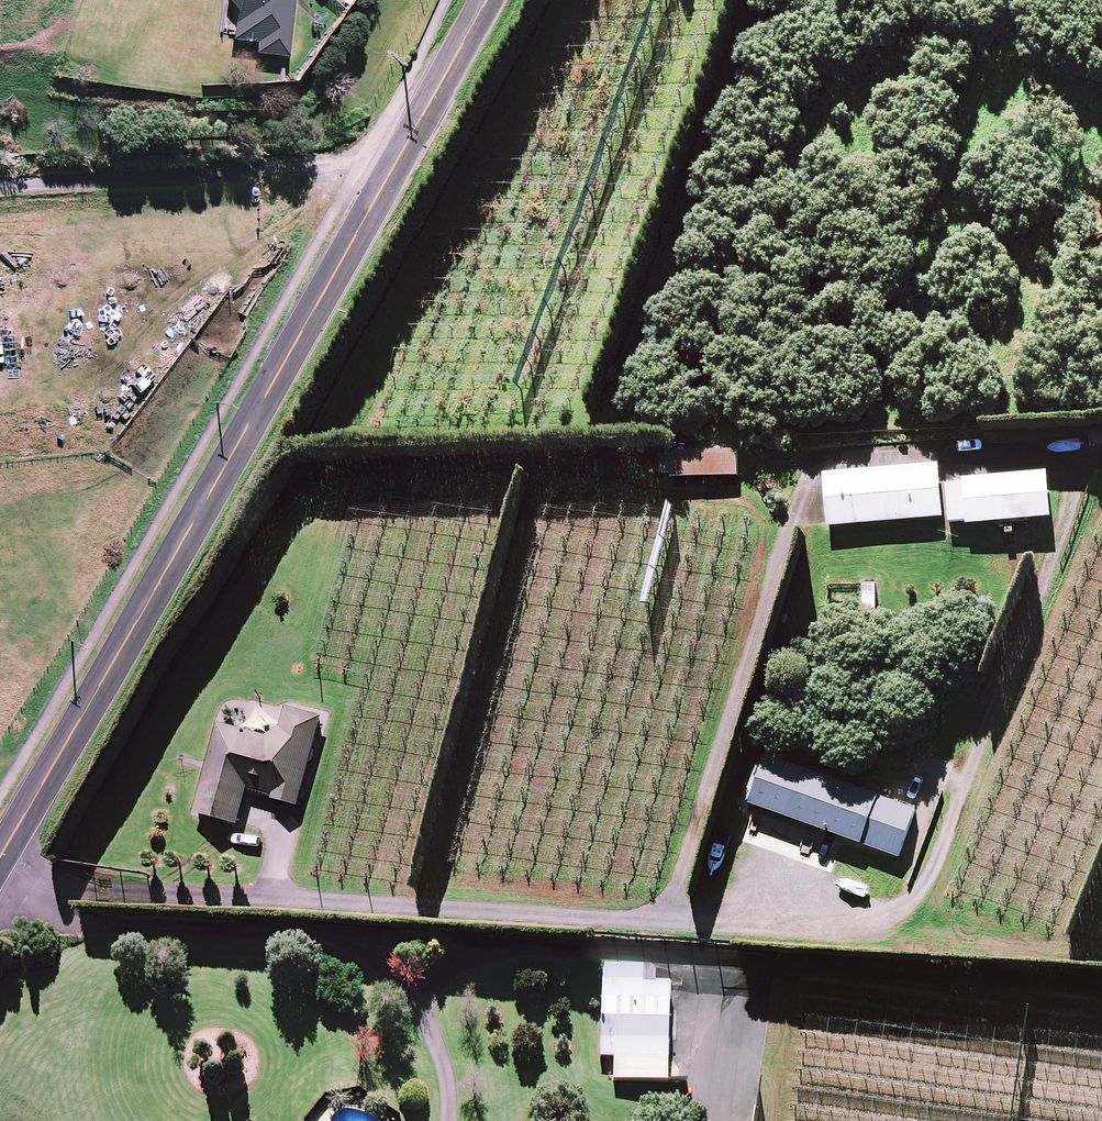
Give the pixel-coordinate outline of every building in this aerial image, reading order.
[(298,0),(241,0),(236,45),(259,48),(258,58),(290,62),(298,0)] [(677,466),(678,490),(745,488),(745,464),(677,466)] [(829,481),(834,534),(950,524),(945,471),(829,481)] [(1057,526),(1053,478),(969,486),(970,490),(952,491),(955,530),(973,529),(973,533),(1057,526)] [(273,744),(225,731),(202,819),(244,830),(253,794),(281,802),(279,807),(307,814),(331,724),(294,714),(289,736),(273,744)] [(772,757),(755,803),(903,857),(920,811),(772,757)] [(607,974),(606,987),(621,988),(621,975),(607,974)] [(640,975),(621,975),(621,988),(640,988),(640,975)] [(671,1064),(674,990),(640,988),(621,988),(606,987),(604,1062),(618,1062),(671,1064)] [(670,1088),(671,1064),(618,1062),(617,1086),(670,1088)]
